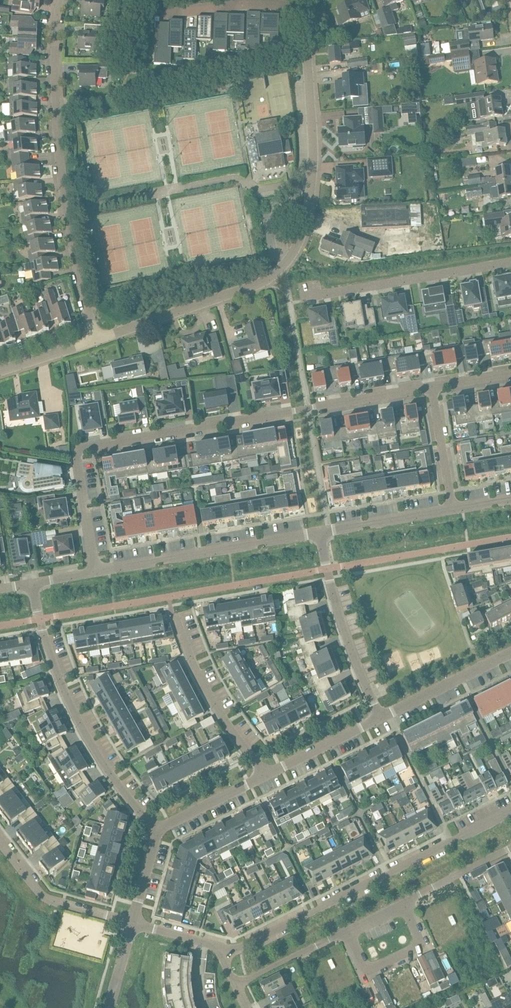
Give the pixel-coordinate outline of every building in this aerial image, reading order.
[(22,2),(13,1),(12,11),(32,14),(33,8),(39,9),(40,0),(22,0),(22,2)] [(91,17),(101,18),(102,8),(104,9),(105,0),(86,0),(86,6),(83,6),(81,16),(91,17)] [(370,12),(365,0),(354,0),(354,3),(338,9),(344,25),(363,19),(361,15),(370,12)] [(386,37),(393,36),(390,29),(394,27),(394,25),(396,25),(392,12),(399,10),(396,4),(403,2),(403,0),(381,0),(381,2),(384,1),(386,8),(387,7),(388,9),(378,13),(377,13),(386,37)] [(260,17),(246,18),(246,47),(260,46),(260,30),(278,29),(278,11),(259,11),(260,17)] [(226,22),(213,22),(213,49),(227,49),(227,32),(243,32),(243,13),(226,13),(226,22)] [(19,29),(19,36),(37,37),(37,25),(31,25),(31,19),(12,18),(11,29),(19,29)] [(197,30),(184,30),(184,59),(197,59),(197,41),(211,41),(211,18),(197,18),(197,30)] [(418,21),(421,29),(427,27),(424,19),(418,21)] [(156,31),(155,64),(156,65),(169,65),(169,46),(182,46),(183,21),(170,21),(170,24),(169,32),(156,31)] [(78,50),(96,51),(96,52),(104,53),(105,42),(103,42),(104,27),(91,26),(90,33),(80,32),(78,50)] [(449,44),(451,54),(470,51),(469,43),(493,40),(492,27),(464,30),(465,42),(449,44)] [(378,38),(384,35),(382,29),(377,31),(378,32),(370,35),(372,38),(377,36),(378,38)] [(37,37),(19,36),(18,46),(10,45),(10,55),(30,56),(30,50),(36,50),(37,37)] [(417,43),(416,36),(404,39),(405,46),(417,43)] [(349,48),(346,48),(329,49),(330,64),(341,63),(340,55),(351,54),(350,50),(360,49),(359,44),(366,43),(366,40),(349,42),(349,48)] [(431,56),(429,44),(421,45),(420,46),(421,58),(429,57),(428,56),(431,56)] [(419,58),(417,46),(405,48),(407,60),(419,58)] [(470,67),(468,52),(451,54),(453,69),(470,67)] [(428,56),(429,57),(421,58),(414,59),(415,69),(428,67),(427,65),(430,64),(430,65),(445,63),(444,54),(431,56),(428,56)] [(367,58),(347,61),(348,68),(368,65),(367,58)] [(14,70),(14,78),(25,78),(36,78),(36,65),(24,66),(24,59),(9,59),(10,70),(14,70)] [(495,60),(480,62),(477,63),(480,85),(498,82),(495,60)] [(98,64),(98,67),(78,67),(78,74),(80,74),(80,87),(96,87),(96,79),(106,79),(108,77),(108,69),(110,69),(110,64),(98,64)] [(364,75),(353,76),(343,76),(343,82),(335,83),(337,100),(359,99),(358,86),(364,86),(364,75)] [(14,89),(14,97),(14,98),(25,98),(37,97),(37,85),(25,85),(25,78),(14,78),(10,78),(10,89),(14,89)] [(457,105),(457,107),(474,104),(475,112),(476,112),(477,120),(487,118),(487,119),(503,117),(500,99),(487,101),(486,94),(456,98),(457,105)] [(14,98),(14,97),(10,97),(11,104),(13,104),(14,109),(15,109),(15,117),(37,117),(37,104),(25,104),(25,98),(14,98)] [(456,98),(444,99),(445,107),(457,105),(456,98)] [(419,104),(401,105),(402,113),(420,112),(419,104)] [(372,108),(373,131),(384,131),(383,107),(372,108)] [(339,129),(340,148),(353,147),(353,149),(363,149),(363,146),(365,146),(364,127),(363,127),(362,118),(344,119),(345,129),(339,129)] [(291,153),(289,141),(281,143),(277,120),(258,123),(260,136),(255,137),(259,160),(264,159),(267,170),(286,167),(283,155),(291,153)] [(5,143),(13,142),(25,141),(24,134),(36,133),(35,121),(12,123),(12,130),(3,131),(4,138),(5,143)] [(476,144),(482,143),(483,148),(507,145),(505,131),(497,132),(496,124),(481,126),(467,128),(468,135),(475,134),(476,144)] [(9,163),(12,163),(12,162),(27,161),(26,154),(38,152),(36,140),(25,141),(13,142),(14,150),(7,151),(9,163)] [(476,159),(469,160),(470,167),(477,166),(476,159)] [(14,181),(14,182),(29,180),(40,179),(39,166),(28,167),(27,161),(12,162),(12,163),(13,174),(17,173),(17,180),(14,181)] [(393,176),(392,162),(381,162),(382,167),(369,168),(370,177),(393,176)] [(336,168),(337,183),(339,183),(339,186),(336,186),(336,190),(335,192),(335,196),(337,198),(337,202),(360,200),(360,199),(365,199),(364,174),(354,174),(353,167),(336,168)] [(489,179),(489,177),(485,178),(486,185),(510,182),(510,175),(510,167),(495,169),(496,178),(489,179)] [(486,185),(485,178),(480,179),(480,175),(467,176),(468,180),(464,181),(464,186),(469,185),(469,186),(481,184),(481,186),(486,185)] [(29,180),(14,182),(15,193),(19,192),(19,200),(42,198),(41,185),(30,187),(29,180)] [(466,190),(467,199),(483,197),(483,195),(488,194),(488,192),(491,191),(491,190),(498,189),(499,199),(510,197),(510,182),(486,185),(481,186),(481,188),(466,190)] [(27,225),(33,224),(33,223),(38,223),(37,216),(48,214),(46,202),(23,206),(25,214),(21,214),(23,226),(27,225)] [(429,221),(439,221),(438,203),(428,204),(429,221)] [(422,227),(420,204),(361,207),(362,230),(422,227)] [(484,217),(485,229),(494,228),(495,239),(503,238),(510,237),(510,219),(507,219),(505,220),(504,214),(492,215),(484,217)] [(25,233),(27,244),(32,243),(33,244),(37,243),(36,242),(42,241),(40,235),(52,233),(50,220),(38,223),(33,223),(33,224),(27,225),(28,233),(25,233)] [(324,245),(322,250),(330,253),(329,255),(330,256),(334,258),(336,257),(337,255),(349,260),(350,256),(362,260),(366,252),(372,254),(373,254),(376,245),(344,233),(341,243),(327,238),(326,239),(325,239),(323,239),(322,243),(322,245),(324,245)] [(417,254),(445,251),(443,233),(427,235),(429,249),(417,250),(417,254)] [(55,252),(53,239),(42,242),(42,241),(36,242),(37,243),(33,244),(32,243),(27,244),(27,245),(30,244),(32,252),(28,252),(30,264),(45,261),(44,254),(55,252)] [(59,271),(57,258),(45,261),(30,264),(24,265),(26,273),(32,272),(34,283),(49,280),(47,273),(59,271)] [(497,300),(510,298),(510,277),(510,278),(510,277),(504,278),(504,279),(494,280),(494,283),(493,284),(493,283),(492,283),(494,292),(494,291),(496,291),(497,300)] [(482,316),(490,315),(487,298),(480,300),(478,285),(476,285),(476,283),(471,284),(471,286),(461,288),(465,308),(474,307),(474,310),(481,308),(482,316)] [(421,293),(425,314),(446,311),(449,329),(458,327),(454,306),(453,306),(446,308),(443,289),(421,293)] [(60,327),(72,323),(66,304),(58,307),(53,291),(43,294),(46,302),(52,322),(58,320),(60,327)] [(10,302),(8,295),(0,297),(0,305),(10,302)] [(382,302),(385,319),(407,315),(404,298),(397,299),(396,297),(389,298),(389,300),(382,302)] [(32,315),(38,334),(49,330),(47,323),(52,322),(46,302),(37,305),(39,312),(32,315)] [(376,325),(374,309),(368,310),(367,306),(366,306),(367,307),(362,308),(361,303),(353,305),(353,306),(351,307),(351,305),(343,306),(346,326),(354,325),(354,323),(356,323),(357,330),(365,328),(364,322),(369,321),(370,326),(376,325)] [(27,337),(38,334),(32,315),(25,317),(22,306),(12,310),(14,316),(19,332),(25,330),(27,337)] [(314,329),(315,336),(337,332),(334,318),(328,319),(326,309),(318,311),(317,309),(310,310),(311,312),(309,312),(312,329),(314,329)] [(14,316),(5,319),(6,323),(0,325),(0,329),(5,344),(7,344),(7,345),(9,346),(14,344),(14,343),(14,342),(16,341),(14,334),(19,332),(14,316)] [(406,318),(409,335),(418,334),(415,316),(406,318)] [(262,323),(246,328),(249,341),(232,346),(236,360),(253,355),(253,356),(269,352),(262,323)] [(206,334),(182,340),(185,353),(184,353),(186,361),(203,357),(203,355),(213,352),(215,360),(223,357),(219,343),(211,345),(208,343),(206,334)] [(500,339),(504,360),(510,359),(510,337),(500,339)] [(492,362),(504,360),(500,339),(482,342),(484,355),(491,354),(492,362)] [(484,355),(482,342),(463,345),(467,366),(479,364),(478,356),(484,355)] [(442,349),(446,370),(457,368),(456,360),(463,359),(461,346),(442,349)] [(424,352),(426,365),(433,364),(434,372),(446,370),(442,349),(424,352)] [(153,364),(158,363),(161,380),(169,378),(164,351),(151,354),(153,364)] [(424,352),(406,355),(409,376),(421,374),(420,366),(426,365),(424,352)] [(388,359),(390,372),(396,370),(398,378),(409,376),(406,355),(388,359)] [(146,375),(142,356),(135,358),(136,359),(111,365),(115,380),(134,376),(135,378),(146,375)] [(360,377),(361,384),(373,382),(369,362),(359,364),(358,359),(350,360),(353,378),(360,377)] [(383,373),(390,372),(388,359),(369,362),(373,382),(385,380),(383,373)] [(240,373),(237,361),(231,363),(234,375),(240,373)] [(177,365),(169,365),(170,378),(186,377),(186,368),(177,369),(177,365)] [(330,369),(332,382),(338,380),(340,388),(352,386),(348,365),(330,369)] [(327,391),(325,383),(332,382),(330,369),(311,372),(315,393),(327,391)] [(280,399),(278,386),(288,384),(285,371),(270,373),(271,383),(253,386),(254,393),(254,395),(256,403),(258,402),(258,404),(266,402),(266,401),(280,399)] [(78,393),(74,375),(66,377),(69,394),(78,393)] [(167,418),(167,419),(177,417),(177,416),(185,415),(183,400),(190,398),(187,382),(176,383),(178,393),(163,395),(165,403),(156,405),(159,420),(167,418)] [(491,403),(493,417),(510,413),(510,403),(509,392),(498,394),(499,402),(491,403)] [(8,401),(9,411),(9,412),(11,412),(13,420),(21,419),(21,421),(40,418),(37,393),(22,395),(22,399),(8,401)] [(106,419),(101,393),(95,394),(97,407),(81,410),(83,423),(81,423),(83,431),(84,430),(85,432),(86,432),(86,434),(94,432),(94,431),(101,429),(100,420),(106,419)] [(217,412),(217,410),(228,408),(226,393),(208,396),(209,403),(206,404),(207,414),(217,412)] [(472,407),(475,424),(493,420),(493,417),(491,403),(489,396),(477,398),(479,405),(472,407)] [(147,411),(145,398),(136,399),(137,402),(120,405),(122,417),(118,418),(120,426),(137,423),(135,415),(139,414),(139,413),(147,411)] [(452,402),(457,427),(475,424),(472,407),(466,408),(464,400),(452,402)] [(399,419),(402,436),(421,433),(417,408),(405,410),(406,418),(399,419)] [(397,437),(393,412),(381,414),(383,422),(376,423),(379,440),(397,437)] [(44,417),(46,431),(60,429),(58,415),(44,417)] [(379,440),(376,423),(369,424),(368,417),(357,419),(360,439),(368,438),(369,443),(379,441),(379,440)] [(360,439),(357,419),(345,421),(346,428),(340,430),(342,443),(360,439)] [(342,443),(340,430),(333,431),(332,423),(320,425),(324,451),(334,449),(334,451),(344,452),(342,443)] [(288,447),(286,431),(275,433),(278,449),(284,448),(286,458),(279,459),(281,471),(291,469),(290,466),(292,466),(291,461),(289,446),(288,447)] [(278,449),(275,433),(264,435),(268,454),(278,452),(278,449)] [(268,454),(264,435),(253,436),(257,456),(265,455),(268,454)] [(257,456),(253,436),(243,438),(244,446),(237,447),(239,459),(240,460),(239,460),(240,464),(258,461),(257,456)] [(239,459),(237,447),(230,448),(229,441),(218,443),(222,463),(227,463),(239,460),(240,460),(239,459)] [(476,479),(473,459),(472,460),(473,463),(468,464),(466,454),(473,453),(471,441),(461,443),(461,446),(460,446),(461,451),(460,451),(463,465),(466,481),(476,479)] [(222,463),(218,443),(207,445),(210,465),(214,465),(222,463)] [(210,465),(207,445),(196,447),(197,454),(191,455),(193,468),(210,465)] [(67,446),(55,449),(56,456),(69,453),(67,446)] [(508,447),(500,448),(501,454),(496,455),(500,475),(510,473),(510,463),(508,447)] [(431,487),(428,473),(429,473),(426,457),(431,456),(429,448),(412,451),(415,463),(421,461),(422,467),(417,472),(420,489),(431,487)] [(187,470),(185,456),(177,458),(176,450),(165,452),(168,473),(187,470)] [(491,450),(483,451),(487,477),(500,475),(496,455),(492,456),(491,450)] [(483,451),(482,451),(483,458),(473,459),(476,479),(487,477),(483,451)] [(168,473),(165,452),(153,454),(154,462),(147,463),(149,475),(149,476),(153,475),(168,473)] [(149,475),(147,463),(146,455),(135,457),(138,477),(149,475)] [(138,477),(135,457),(124,459),(127,478),(138,477)] [(127,478),(124,459),(113,461),(117,480),(127,478)] [(117,480),(113,461),(103,463),(105,478),(107,493),(108,492),(109,498),(110,497),(111,500),(120,499),(118,487),(112,488),(110,478),(116,477),(116,480),(117,480)] [(53,476),(54,469),(20,464),(17,477),(25,478),(24,479),(23,480),(21,481),(20,483),(20,486),(20,489),(23,492),(24,493),(26,494),(27,494),(64,488),(63,482),(61,481),(62,478),(53,476)] [(341,476),(340,469),(339,464),(329,466),(329,468),(328,469),(329,474),(328,474),(331,490),(334,504),(345,502),(341,484),(335,482),(334,477),(341,476)] [(420,489),(417,472),(416,469),(406,471),(409,491),(420,489)] [(409,491),(406,471),(395,473),(398,493),(409,491)] [(299,510),(297,494),(295,480),(294,480),(293,475),(292,475),(291,472),(282,474),(284,486),(290,485),(292,494),(286,495),(286,492),(285,492),(289,512),(299,510)] [(366,498),(363,478),(362,473),(351,475),(352,480),(355,500),(366,498)] [(398,493),(395,473),(384,475),(388,494),(398,493)] [(355,500),(352,480),(351,475),(340,477),(341,484),(345,502),(355,500)] [(388,494),(384,475),(373,476),(377,496),(388,494)] [(213,476),(192,480),(193,486),(214,482),(213,476)] [(377,496),(373,476),(363,478),(366,498),(377,496)] [(278,513),(275,494),(274,488),(266,489),(267,495),(262,496),(265,516),(278,513)] [(265,516),(262,496),(256,497),(255,491),(248,492),(253,518),(265,516)] [(248,492),(235,494),(236,500),(240,520),(253,518),(248,492)] [(289,512),(285,492),(275,494),(278,513),(289,512)] [(240,520),(236,500),(231,501),(230,495),(223,497),(227,522),(240,520)] [(37,498),(39,509),(45,509),(47,522),(50,522),(50,525),(58,523),(57,521),(69,519),(69,518),(71,518),(70,510),(67,510),(66,501),(56,503),(55,496),(37,498)] [(227,522),(223,497),(215,498),(216,504),(211,505),(214,525),(227,522)] [(127,540),(124,523),(117,520),(116,515),(123,514),(121,502),(111,503),(112,506),(110,506),(111,512),(113,528),(114,528),(116,542),(127,540)] [(21,505),(11,506),(12,514),(22,513),(21,505)] [(214,525),(211,505),(200,507),(203,526),(214,525)] [(198,527),(194,508),(184,509),(187,529),(198,527)] [(187,529),(184,509),(174,511),(177,531),(187,529)] [(177,531),(174,511),(164,513),(167,533),(177,531)] [(132,512),(123,514),(124,520),(123,520),(124,523),(127,540),(137,538),(133,518),(132,512)] [(167,533),(164,513),(154,515),(157,534),(167,533)] [(157,534),(154,515),(143,516),(147,536),(157,534)] [(147,536),(143,516),(133,518),(137,538),(147,536)] [(55,548),(57,559),(75,556),(72,538),(48,542),(46,532),(32,534),(34,548),(43,546),(44,550),(55,548)] [(35,553),(34,548),(32,535),(19,537),(20,541),(10,543),(14,566),(26,564),(25,559),(30,558),(29,554),(35,553)] [(510,568),(510,551),(500,552),(503,569),(510,568)] [(493,571),(503,569),(500,552),(490,554),(493,571)] [(481,573),(482,576),(493,574),(493,571),(490,554),(478,556),(481,573)] [(471,575),(481,573),(478,556),(468,558),(469,564),(471,575)] [(471,575),(469,564),(452,567),(447,567),(449,573),(453,572),(454,578),(462,577),(466,576),(471,575)] [(466,586),(449,591),(453,602),(469,596),(466,586)] [(286,603),(288,617),(304,613),(303,606),(319,603),(316,591),(304,593),(304,592),(296,593),(297,594),(295,595),(296,601),(286,603)] [(453,602),(456,612),(473,607),(469,596),(453,602)] [(487,596),(480,598),(482,604),(490,601),(488,598),(487,596)] [(272,599),(261,601),(264,619),(265,624),(276,622),(272,599)] [(503,603),(510,619),(510,618),(510,599),(503,603)] [(253,621),(252,621),(253,626),(265,624),(264,619),(261,601),(249,603),(253,621)] [(493,608),(501,623),(510,619),(503,603),(501,601),(492,605),(493,608)] [(253,621),(249,603),(238,605),(241,623),(242,628),(253,626),(252,621),(253,621)] [(238,605),(227,607),(231,630),(236,629),(235,624),(241,623),(238,605)] [(227,607),(215,609),(219,627),(225,626),(226,631),(231,630),(227,607)] [(476,608),(470,611),(472,614),(473,613),(475,617),(480,615),(476,608)] [(493,608),(483,613),(488,623),(491,628),(501,623),(493,608)] [(219,627),(215,609),(204,611),(208,633),(220,631),(219,627)] [(302,627),(303,633),(326,627),(324,620),(322,620),(321,616),(306,620),(304,613),(288,617),(291,625),(294,624),(296,629),(302,627)] [(488,623),(483,613),(480,615),(475,617),(468,620),(474,631),(488,623)] [(170,624),(163,626),(162,618),(151,620),(155,641),(166,640),(175,638),(170,624)] [(155,641),(151,620),(140,622),(144,643),(153,642),(155,641)] [(144,643),(140,622),(129,624),(133,645),(143,643),(144,643)] [(129,624),(118,625),(121,643),(120,643),(121,647),(133,645),(129,624)] [(121,643),(118,625),(107,627),(110,645),(111,649),(121,647),(120,643),(121,643)] [(110,645),(107,627),(96,629),(99,647),(100,647),(101,651),(111,649),(110,645)] [(299,641),(303,654),(314,650),(312,643),(328,639),(327,635),(328,634),(326,627),(303,633),(305,639),(299,641)] [(96,629),(85,631),(88,653),(101,651),(100,647),(99,647),(96,629)] [(88,653),(85,631),(74,633),(77,655),(88,653)] [(21,662),(32,660),(32,664),(40,662),(37,648),(31,649),(30,641),(18,643),(21,662)] [(18,643),(7,645),(10,663),(21,662),(18,643)] [(0,646),(0,665),(10,663),(7,645),(0,646)] [(313,665),(316,670),(338,662),(335,655),(333,655),(332,651),(316,657),(314,650),(303,654),(308,667),(313,665)] [(223,662),(229,672),(244,663),(238,653),(223,662)] [(279,668),(274,659),(267,663),(273,672),(277,670),(279,668)] [(312,678),(317,691),(328,686),(325,680),(340,674),(339,670),(340,669),(338,662),(316,670),(318,676),(312,678)] [(163,686),(168,684),(167,683),(183,674),(178,664),(169,669),(166,663),(153,666),(163,686)] [(229,672),(234,682),(250,673),(244,663),(229,672)] [(32,677),(36,676),(33,669),(25,673),(28,679),(32,677)] [(283,681),(277,670),(273,672),(279,683),(283,681)] [(117,686),(110,673),(97,675),(100,682),(91,687),(96,697),(113,687),(114,688),(117,686)] [(234,682),(240,692),(256,683),(250,673),(234,682)] [(168,684),(172,692),(172,693),(188,684),(183,674),(167,683),(168,684)] [(295,678),(288,681),(288,682),(290,686),(291,687),(298,684),(295,678)] [(256,683),(240,692),(246,702),(261,693),(256,683)] [(502,688),(510,705),(510,683),(502,688)] [(30,690),(24,692),(17,695),(25,714),(29,712),(41,707),(39,700),(49,696),(44,684),(38,686),(37,684),(29,687),(30,690)] [(169,694),(174,704),(177,702),(178,703),(193,695),(188,684),(172,693),(172,692),(169,694)] [(146,687),(142,689),(145,695),(149,693),(148,691),(152,689),(150,685),(146,687)] [(276,688),(272,690),(274,694),(279,692),(284,689),(282,685),(276,688)] [(328,686),(317,691),(323,703),(329,701),(331,706),(333,706),(334,707),(340,704),(340,702),(351,697),(345,685),(331,693),(328,686)] [(102,706),(119,697),(114,688),(113,687),(96,697),(102,706)] [(502,688),(493,692),(502,710),(510,706),(510,705),(502,688)] [(502,710),(493,692),(484,697),(493,715),(502,710)] [(150,705),(154,702),(149,693),(145,695),(150,705)] [(174,704),(179,715),(199,705),(193,695),(178,703),(177,702),(174,704)] [(107,716),(124,706),(119,697),(102,706),(107,716)] [(493,715),(484,697),(474,702),(483,720),(493,715)] [(303,699),(292,705),(301,722),(311,716),(303,699)] [(199,705),(179,715),(184,724),(182,726),(185,731),(198,725),(195,720),(204,715),(199,705)] [(292,705),(282,710),(291,727),(301,722),(292,705)] [(477,723),(468,705),(458,710),(470,733),(468,728),(477,723)] [(129,716),(124,706),(107,716),(110,720),(112,725),(129,716)] [(267,706),(258,710),(260,716),(269,712),(267,706)] [(282,710),(272,715),(280,732),(291,727),(282,710)] [(458,710),(447,716),(456,734),(460,731),(463,737),(470,733),(458,710)] [(12,711),(2,716),(4,722),(14,718),(12,711)] [(32,725),(37,735),(61,723),(56,712),(46,717),(43,711),(28,718),(31,725),(32,725)] [(272,715),(270,711),(259,717),(263,724),(256,727),(262,733),(263,732),(266,730),(270,737),(280,732),(272,715)] [(135,725),(129,716),(112,725),(118,735),(135,725)] [(454,741),(451,736),(456,734),(447,716),(435,721),(447,745),(454,741)] [(200,723),(200,724),(194,727),(196,731),(202,728),(203,730),(215,724),(212,718),(200,723)] [(447,745),(435,721),(423,727),(432,745),(437,743),(439,749),(447,745)] [(12,722),(5,726),(7,728),(8,730),(13,728),(14,726),(12,722)] [(61,723),(37,735),(43,746),(45,744),(48,751),(60,745),(57,738),(67,734),(61,723)] [(140,735),(135,725),(118,735),(123,744),(140,735)] [(432,745),(423,727),(414,732),(423,750),(432,745)] [(499,728),(490,733),(493,739),(503,735),(499,728)] [(414,732),(404,737),(413,755),(423,750),(414,732)] [(154,746),(151,739),(145,743),(140,735),(123,744),(129,754),(137,749),(140,754),(154,746)] [(220,737),(209,742),(220,763),(230,757),(220,737)] [(210,746),(201,751),(209,768),(220,763),(209,742),(210,746)] [(394,742),(383,747),(392,764),(397,774),(407,769),(395,745),(394,742)] [(16,748),(14,751),(18,755),(23,751),(23,750),(19,745),(16,748)] [(383,747),(373,752),(384,774),(387,780),(397,775),(397,774),(392,764),(383,747)] [(48,759),(57,774),(82,759),(75,749),(66,755),(62,748),(51,756),(52,757),(48,759)] [(201,751),(191,756),(199,773),(209,768),(201,751)] [(373,752),(363,758),(373,779),(384,774),(373,752)] [(502,756),(510,775),(510,758),(509,753),(502,756)] [(191,756),(180,761),(189,778),(199,773),(191,756)] [(363,758),(352,763),(361,780),(363,784),(373,779),(363,758)] [(82,759),(57,774),(68,790),(82,781),(79,775),(88,769),(82,759)] [(508,785),(495,759),(489,763),(493,772),(489,774),(496,790),(508,785)] [(180,761),(170,766),(178,783),(189,778),(180,761)] [(361,780),(352,763),(342,768),(353,789),(363,784),(361,780)] [(158,767),(158,768),(168,788),(178,783),(170,766),(160,771),(158,767)] [(153,784),(158,793),(168,788),(158,768),(147,773),(148,774),(140,777),(146,788),(153,784)] [(2,792),(13,784),(1,770),(0,771),(0,789),(2,792)] [(332,773),(322,778),(333,800),(341,795),(343,799),(348,796),(339,779),(336,780),(332,773)] [(487,795),(479,779),(474,782),(469,773),(463,776),(476,801),(487,795)] [(489,774),(479,779),(487,795),(496,790),(489,774)] [(476,801),(463,776),(457,779),(461,788),(456,791),(464,807),(476,801)] [(322,778),(312,783),(322,805),(333,800),(322,778)] [(312,783),(301,788),(312,810),(322,805),(312,783)] [(2,816),(19,803),(24,799),(13,784),(2,792),(6,797),(0,802),(0,813),(2,816)] [(85,784),(74,792),(79,799),(81,797),(88,807),(93,803),(95,805),(102,800),(100,798),(105,794),(98,784),(89,790),(85,784)] [(301,788),(291,794),(302,815),(312,810),(301,788)] [(420,803),(427,800),(422,789),(415,793),(420,803)] [(442,798),(437,789),(431,792),(443,817),(455,811),(447,795),(442,798)] [(456,791),(447,795),(455,811),(464,807),(456,791)] [(67,794),(58,800),(64,809),(73,802),(67,794)] [(291,794),(281,799),(289,816),(291,820),(302,815),(291,794)] [(19,803),(2,816),(10,826),(10,825),(21,816),(25,821),(35,813),(24,799),(19,803)] [(271,806),(268,808),(276,823),(289,816),(281,799),(270,804),(271,806)] [(109,815),(106,825),(124,830),(127,819),(118,816),(119,812),(114,805),(106,811),(109,815)] [(261,809),(250,814),(261,835),(270,831),(273,837),(277,835),(270,820),(267,821),(261,809)] [(346,812),(340,815),(343,821),(348,818),(346,812)] [(433,830),(436,828),(428,812),(418,817),(426,834),(433,831),(433,830)] [(17,835),(25,845),(41,832),(37,826),(42,822),(35,813),(25,821),(29,826),(18,835),(17,835)] [(250,814),(240,819),(249,836),(259,831),(261,836),(261,835),(250,814)] [(418,817),(408,822),(417,839),(426,834),(418,817)] [(240,819),(230,824),(241,846),(250,841),(248,836),(249,836),(240,819)] [(417,839),(408,822),(398,827),(407,844),(417,839)] [(351,825),(345,828),(348,834),(357,830),(354,823),(351,825)] [(230,824),(220,829),(230,851),(241,846),(230,824)] [(106,825),(103,836),(121,841),(124,830),(106,825)] [(298,834),(295,826),(290,828),(293,836),(298,834)] [(398,827),(388,832),(397,849),(407,844),(398,827)] [(220,829),(209,835),(218,852),(219,851),(220,856),(230,851),(220,829)] [(44,845),(48,850),(58,842),(51,833),(46,837),(41,832),(25,845),(32,855),(33,854),(44,845)] [(397,849),(388,832),(379,837),(387,853),(390,852),(390,853),(397,849)] [(209,835),(199,840),(208,857),(218,852),(209,835)] [(103,836),(100,847),(119,852),(121,841),(103,836)] [(58,842),(48,850),(52,855),(41,864),(40,864),(48,875),(49,875),(49,874),(55,870),(57,872),(68,862),(68,861),(66,863),(60,855),(65,851),(63,849),(68,844),(64,838),(58,842)] [(181,849),(198,862),(208,857),(199,840),(181,849)] [(372,856),(364,840),(354,845),(363,862),(369,859),(369,858),(372,856)] [(307,847),(304,843),(293,849),(295,853),(301,850),(307,847)] [(354,845),(344,850),(353,867),(363,862),(354,845)] [(92,846),(90,856),(97,858),(116,863),(119,852),(100,847),(100,848),(92,846)] [(181,849),(176,868),(199,874),(194,873),(197,862),(198,862),(181,849)] [(344,850),(334,855),(343,872),(353,867),(344,850)] [(276,857),(271,860),(273,864),(281,860),(288,856),(283,854),(276,857)] [(334,855),(325,860),(333,877),(343,872),(334,855)] [(97,858),(94,869),(113,875),(116,863),(97,858)] [(325,860),(315,865),(323,882),(333,877),(325,860)] [(508,874),(504,864),(489,871),(483,874),(484,875),(488,884),(508,874)] [(323,882),(315,865),(305,869),(313,885),(316,884),(317,885),(323,882)] [(486,866),(470,874),(473,880),(484,875),(483,874),(489,871),(486,866)] [(176,868),(173,879),(191,884),(193,880),(197,881),(199,874),(176,868)] [(90,880),(110,886),(113,875),(94,869),(91,880),(90,880)] [(205,876),(212,877),(215,884),(218,883),(214,875),(207,870),(205,876)] [(508,874),(488,884),(489,885),(491,883),(496,892),(510,885),(510,879),(508,874)] [(173,879),(170,890),(193,896),(196,886),(173,879)] [(107,897),(110,886),(90,880),(87,892),(87,891),(85,898),(95,900),(97,894),(107,897)] [(292,902),(284,885),(281,880),(272,885),(274,890),(282,907),(292,902)] [(301,896),(293,880),(284,885),(292,902),(299,898),(298,897),(301,896)] [(213,889),(212,895),(225,888),(223,884),(213,889)] [(496,892),(501,902),(510,897),(510,885),(496,892)] [(190,907),(193,896),(170,890),(167,901),(167,900),(166,901),(186,906),(190,907)] [(274,890),(264,894),(273,912),(282,907),(274,890)] [(264,894),(254,899),(263,917),(273,912),(264,894)] [(245,904),(253,921),(263,917),(254,899),(252,895),(242,900),(245,904)] [(497,904),(502,914),(506,912),(510,909),(510,897),(501,902),(497,904)] [(169,921),(181,924),(186,906),(166,901),(163,912),(171,914),(169,921)] [(245,904),(235,909),(243,926),(253,921),(245,904)] [(243,926),(235,909),(233,905),(217,913),(223,925),(229,922),(233,930),(236,929),(237,931),(243,928),(242,927),(243,926)] [(486,909),(481,912),(484,920),(490,917),(486,909)] [(483,923),(487,932),(501,927),(497,917),(483,923)] [(493,930),(487,933),(490,940),(496,937),(493,930)] [(498,940),(494,942),(497,948),(504,945),(501,938),(498,940)] [(432,955),(424,958),(437,985),(445,981),(432,955)] [(167,956),(165,969),(165,979),(165,991),(167,1007),(168,1007),(196,1007),(194,1001),(192,986),(192,973),(193,961),(167,956)] [(280,990),(283,996),(295,990),(292,984),(286,987),(280,976),(278,976),(277,975),(271,978),(272,980),(260,985),(262,988),(260,989),(263,995),(265,994),(266,997),(280,990)] [(379,979),(373,981),(384,1005),(390,1002),(379,979)] [(449,981),(439,986),(442,991),(452,987),(452,986),(449,981)] [(442,991),(439,986),(431,990),(434,995),(442,991)] [(293,1004),(300,1001),(295,990),(283,996),(286,1001),(273,1007),(295,1007),(293,1004)] [(490,1002),(492,1007),(493,1007),(510,1007),(510,999),(508,993),(503,996),(508,1004),(501,1007),(496,999),(495,1000),(490,1002)] [(488,999),(485,994),(480,996),(482,1002),(488,999)] [(445,1003),(447,1007),(448,1007),(453,1005),(450,1000),(445,1003)]
